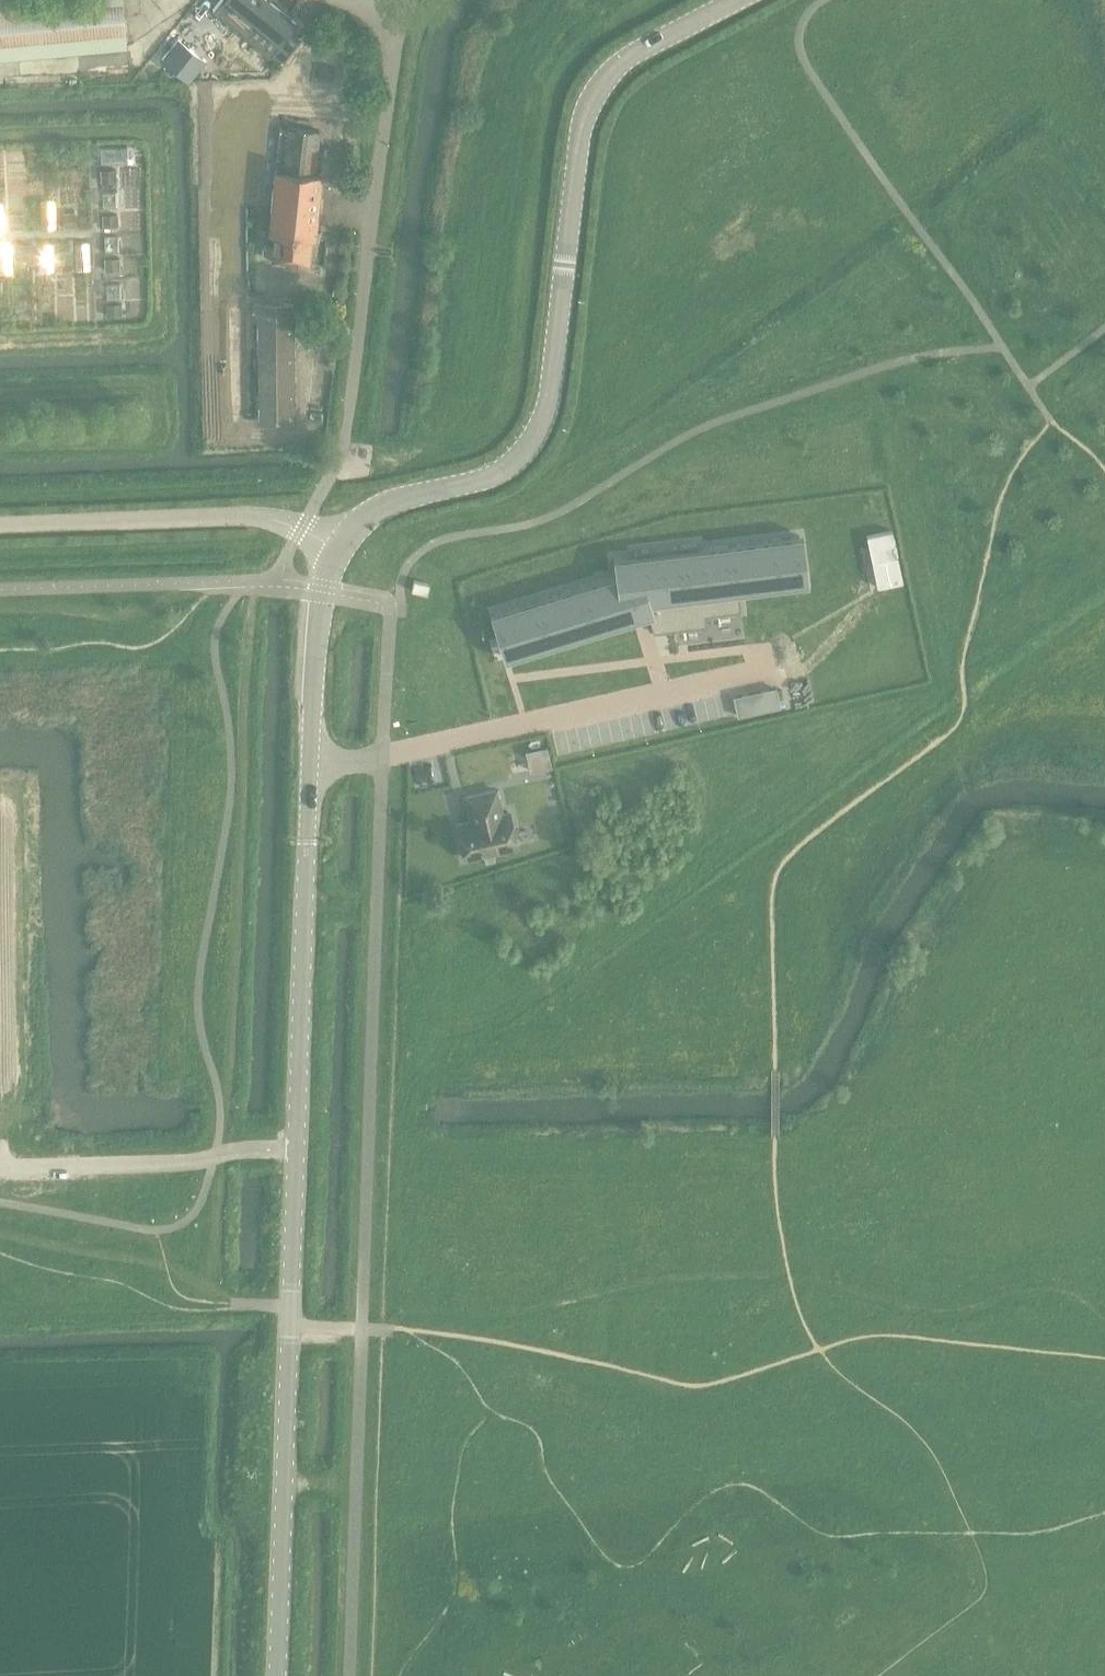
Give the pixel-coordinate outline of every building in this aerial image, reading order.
[(126,46),(122,0),(0,0),(0,58),(126,46)] [(214,10),(271,57),(274,54),(283,61),(284,62),(301,40),(291,32),(297,25),(267,0),(221,0),(214,10)] [(179,38),(162,59),(190,82),(207,60),(179,38)] [(277,171),(271,238),(276,239),(274,261),(311,265),(313,237),(317,238),(323,176),(316,175),(321,131),(289,128),(284,172),(277,171)] [(103,171),(103,182),(116,181),(116,170),(103,171)] [(75,214),(64,214),(65,227),(76,227),(75,214)] [(105,216),(105,226),(118,226),(118,215),(105,216)] [(23,216),(12,216),(12,229),(23,229),(23,216)] [(69,244),(59,244),(59,258),(70,257),(69,244)] [(31,245),(20,246),(20,259),(31,259),(31,245)] [(106,261),(107,271),(120,271),(120,260),(106,261)] [(108,305),(109,316),(122,315),(121,304),(108,305)] [(261,314),(261,421),(295,420),(294,305),(255,305),(255,314),(261,314)] [(616,574),(495,612),(509,658),(649,615),(653,614),(657,630),(654,631),(654,632),(708,626),(707,615),(742,611),(740,591),(806,583),(799,535),(698,547),(698,542),(634,550),(636,555),(614,557),(616,574)] [(414,581),(412,591),(428,595),(430,585),(414,581)] [(775,685),(736,694),(741,713),(779,704),(775,685)] [(547,747),(527,751),(532,770),(551,766),(547,747)] [(467,798),(470,813),(474,814),(476,820),(459,824),(467,858),(518,847),(510,813),(502,814),(497,791),(467,798)]
